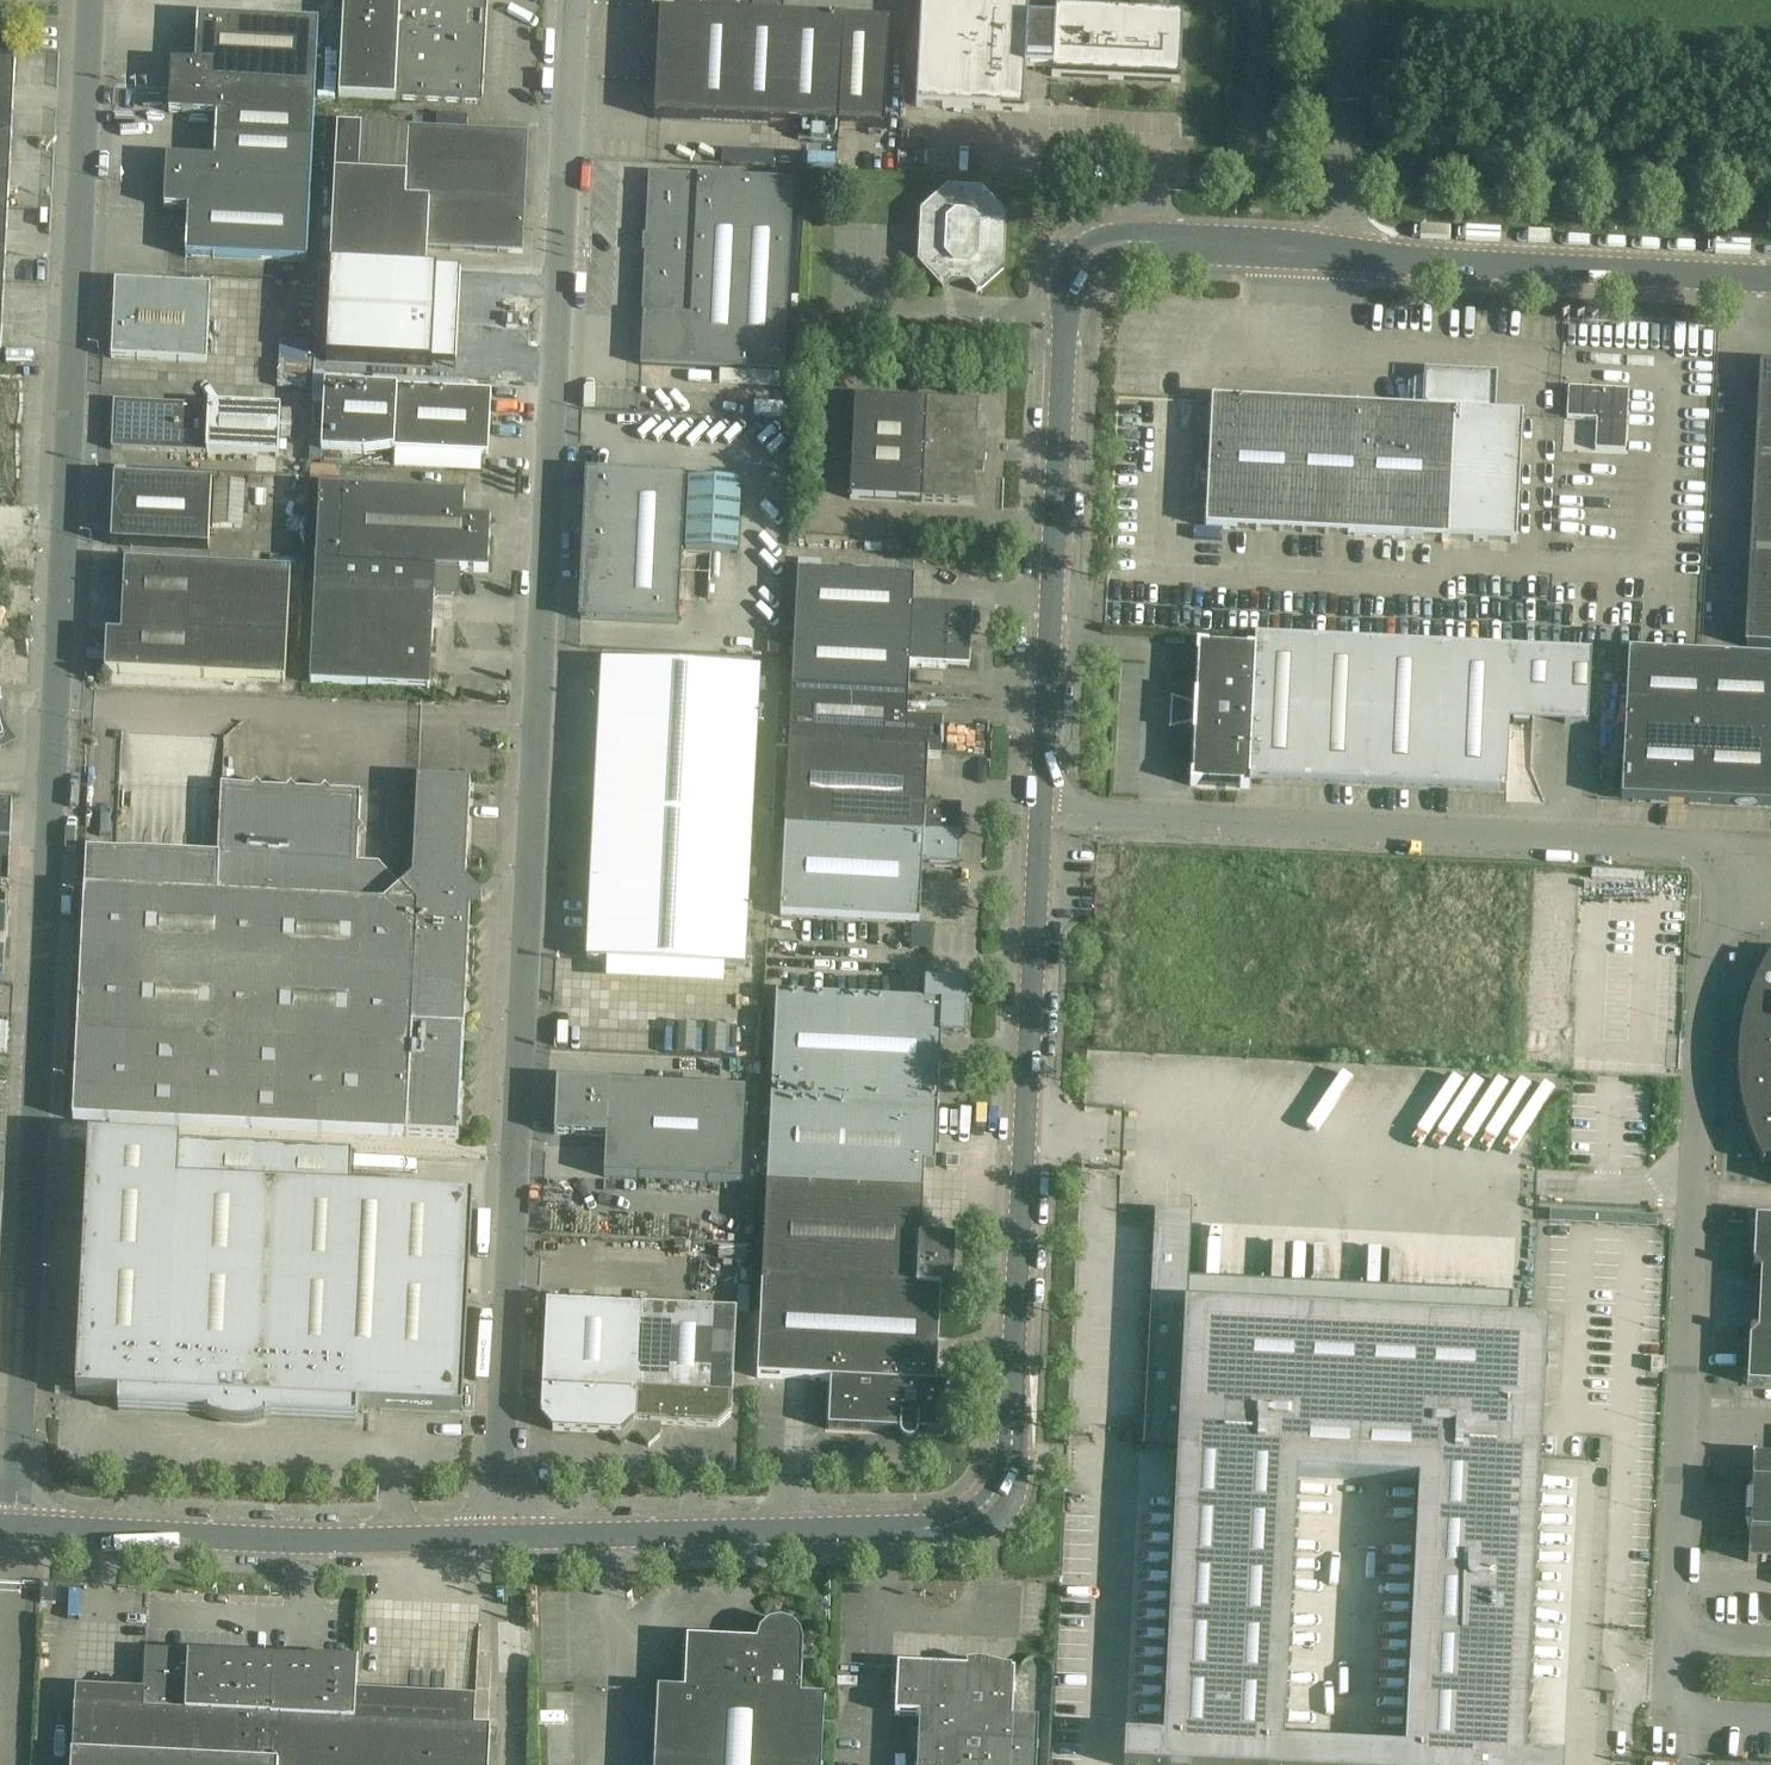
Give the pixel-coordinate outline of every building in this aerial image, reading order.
[(338,98),(394,101),(481,105),(486,0),(343,0),(338,98)] [(782,18),(783,0),(657,0),(664,12),(782,18)] [(1028,16),(1029,0),(921,0),(915,107),(1023,112),(1025,71),(1051,72),(1051,77),(1179,83),(1183,18),(1054,11),(1054,23),(1027,22),(1028,16)] [(659,14),(658,15),(654,119),(839,128),(844,22),(844,21),(782,18),(664,12),(656,12),(655,14),(659,14)] [(169,89),(314,96),(318,23),(197,17),(194,65),(171,64),(169,89)] [(839,128),(884,131),(889,24),(844,22),(839,128)] [(11,137),(15,63),(0,62),(0,136),(11,137)] [(312,144),(314,96),(169,89),(168,114),(216,116),(215,139),(312,144)] [(334,172),(329,268),(407,272),(425,273),(426,268),(426,249),(507,253),(512,249),(517,244),(522,239),(524,206),(525,178),(526,163),(527,134),(408,128),(336,124),(334,172)] [(11,137),(0,136),(0,209),(7,209),(11,137)] [(310,191),(312,144),(215,139),(213,161),(166,159),(165,184),(310,191)] [(1301,171),(1287,171),(1287,188),(1300,189),(1301,171)] [(792,182),(650,175),(646,239),(789,246),(792,182)] [(310,191),(165,184),(163,209),(187,210),(185,258),(306,264),(310,191)] [(1006,218),(981,191),(947,189),(920,214),(917,265),(942,292),(951,284),(968,285),(976,294),(1003,269),(1006,218)] [(643,302),(786,309),(789,246),(646,239),(643,302)] [(435,323),(438,274),(329,269),(327,317),(435,323)] [(210,288),(115,283),(111,359),(206,364),(210,288)] [(640,365),(783,373),(786,309),(643,302),(640,365)] [(518,329),(519,317),(506,316),(506,328),(518,329)] [(325,363),(433,369),(435,323),(327,317),(325,363)] [(1761,368),(1760,395),(1770,396),(1770,369),(1761,368)] [(1401,410),(1211,401),(1205,529),(1516,545),(1523,416),(1494,415),(1496,378),(1425,374),(1425,380),(1411,388),(1410,405),(1401,411),(1401,410)] [(491,395),(395,390),(324,387),(322,453),(365,455),(392,452),(488,457),(491,395)] [(1568,390),(1566,420),(1596,421),(1594,451),(1625,453),(1628,393),(1568,390)] [(1770,421),(1770,396),(1760,395),(1758,420),(1770,421)] [(984,459),(975,458),(978,406),(854,400),(849,500),(973,506),(975,473),(983,473),(984,459)] [(206,455),(209,407),(113,402),(111,450),(206,455)] [(209,407),(206,455),(278,458),(280,411),(209,407)] [(1770,447),(1770,421),(1758,420),(1757,446),(1770,447)] [(1770,472),(1770,447),(1757,446),(1756,471),(1770,472)] [(1770,497),(1770,472),(1756,471),(1754,497),(1770,497)] [(587,475),(580,620),(678,625),(685,479),(587,475)] [(211,484),(114,479),(111,546),(208,550),(211,484)] [(215,484),(212,528),(242,529),(244,485),(215,484)] [(490,520),(463,519),(464,496),(343,490),(319,489),(314,588),(434,594),(434,596),(459,597),(460,572),(487,574),(490,520)] [(1770,523),(1770,497),(1754,497),(1753,522),(1770,523)] [(1770,548),(1770,523),(1753,522),(1751,547),(1770,548)] [(1770,574),(1770,548),(1751,547),(1750,573),(1770,574)] [(290,573),(124,565),(121,636),(106,635),(104,674),(284,683),(290,573)] [(794,632),(971,641),(972,611),(912,608),(914,579),(797,573),(794,632)] [(1770,599),(1770,574),(1750,573),(1749,598),(1770,599)] [(309,685),(429,691),(434,596),(434,594),(314,588),(309,685)] [(1770,624),(1770,599),(1749,598),(1747,623),(1770,624)] [(1770,650),(1770,624),(1747,623),(1746,649),(1770,650)] [(794,632),(791,689),(908,694),(909,667),(969,670),(971,641),(794,632)] [(1587,726),(1591,654),(1255,637),(1254,649),(1196,646),(1190,787),(1249,790),(1249,781),(1506,793),(1509,722),(1587,726)] [(1621,802),(1770,810),(1770,662),(1628,655),(1621,802)] [(758,672),(601,664),(595,801),(752,808),(758,672)] [(791,689),(788,746),(927,753),(927,760),(940,761),(942,724),(906,722),(908,694),(791,689)] [(788,746),(784,831),(959,840),(960,811),(924,809),(927,760),(927,753),(788,746)] [(400,890),(378,865),(356,864),(357,834),(363,830),(357,825),(359,793),(329,791),(325,786),(320,791),(295,790),(291,784),(285,790),(261,788),(256,782),(251,787),(220,786),(217,857),(86,851),(84,890),(72,1121),(406,1137),(457,1140),(469,911),(481,900),(465,882),(470,784),(417,781),(412,879),(400,890)] [(744,969),(751,820),(752,808),(595,801),(587,961),(744,969)] [(13,808),(0,807),(0,884),(7,884),(9,847),(11,847),(13,808)] [(959,840),(784,831),(780,918),(919,925),(922,868),(957,870),(959,840)] [(1769,961),(1770,960),(1769,959),(1763,969),(1760,974),(1757,980),(1746,980),(1745,996),(1750,996),(1747,1004),(1743,1016),(1742,1022),(1741,1028),(1739,1040),(1738,1046),(1737,1053),(1737,1059),(1737,1071),(1737,1078),(1737,1084),(1739,1096),(1741,1108),(1744,1120),(1745,1126),(1749,1138),(1754,1150),(1759,1161),(1762,1166),(1764,1165),(1762,1162),(1770,1163),(1770,961),(1769,961)] [(967,984),(925,982),(924,1002),(776,995),(770,1101),(937,1109),(941,1036),(964,1038),(967,984)] [(746,1092),(557,1083),(554,1136),(605,1138),(603,1178),(742,1185),(746,1092)] [(770,1101),(761,1285),(940,1292),(952,1293),(954,1245),(920,1243),(924,1168),(935,1169),(937,1110),(770,1101)] [(352,1154),(89,1141),(76,1395),(119,1398),(118,1412),(209,1416),(208,1420),(212,1422),(215,1423),(219,1424),(226,1426),(229,1427),(233,1427),(237,1428),(244,1428),(248,1427),(251,1427),(259,1425),(266,1423),(266,1419),(356,1424),(357,1409),(462,1415),(472,1202),(349,1196),(352,1154)] [(958,1171),(959,1158),(946,1157),(946,1170),(958,1171)] [(1743,1226),(1743,1212),(1729,1211),(1729,1225),(1743,1226)] [(1177,1452),(1171,1571),(1163,1740),(1125,1739),(1123,1764),(1563,1764),(1563,1761),(1525,1759),(1531,1634),(1541,1438),(1547,1327),(1512,1325),(1512,1299),(1460,1296),(1239,1285),(1186,1282),(1189,1217),(1154,1216),(1143,1450),(1144,1450),(1163,1450),(1177,1452)] [(1755,1221),(1752,1275),(1770,1276),(1770,1222),(1755,1221)] [(918,1435),(944,1437),(946,1387),(936,1386),(940,1292),(761,1285),(757,1379),(830,1383),(827,1431),(899,1434),(899,1437),(900,1440),(902,1442),(904,1443),(907,1444),(909,1444),(912,1444),(914,1442),(916,1441),(917,1438),(918,1435)] [(635,1436),(641,1308),(546,1303),(540,1418),(552,1432),(609,1435),(620,1446),(632,1436),(635,1436)] [(641,1308),(635,1436),(637,1436),(648,1448),(660,1437),(661,1426),(718,1429),(731,1416),(736,1312),(641,1308)] [(1749,1334),(1747,1387),(1770,1388),(1770,1335),(1749,1334)] [(73,1384),(55,1383),(55,1394),(72,1395),(73,1384)] [(1745,1510),(1770,1511),(1770,1460),(1753,1459),(1751,1500),(1746,1500),(1745,1510)] [(1657,1494),(1658,1480),(1600,1477),(1599,1490),(1657,1494)] [(1745,1514),(1745,1522),(1750,1522),(1747,1564),(1770,1565),(1770,1511),(1745,1510),(1745,1514)] [(56,1586),(42,1585),(41,1605),(55,1605),(56,1586)] [(824,1700),(800,1699),(803,1647),(800,1636),(792,1626),(780,1622),(768,1625),(759,1633),(755,1644),(687,1641),(684,1693),(658,1692),(654,1764),(821,1764),(824,1700)] [(490,1729),(461,1727),(464,1679),(357,1673),(358,1663),(307,1660),(307,1662),(189,1656),(189,1654),(145,1652),(142,1711),(75,1708),(72,1754),(71,1754),(70,1764),(488,1764),(490,1729)] [(1038,1723),(1012,1722),(1014,1673),(1010,1673),(1010,1672),(1000,1671),(993,1669),(987,1667),(982,1666),(977,1666),(971,1666),(967,1667),(967,1671),(897,1667),(894,1716),(918,1717),(916,1764),(1036,1764),(1038,1723)]
